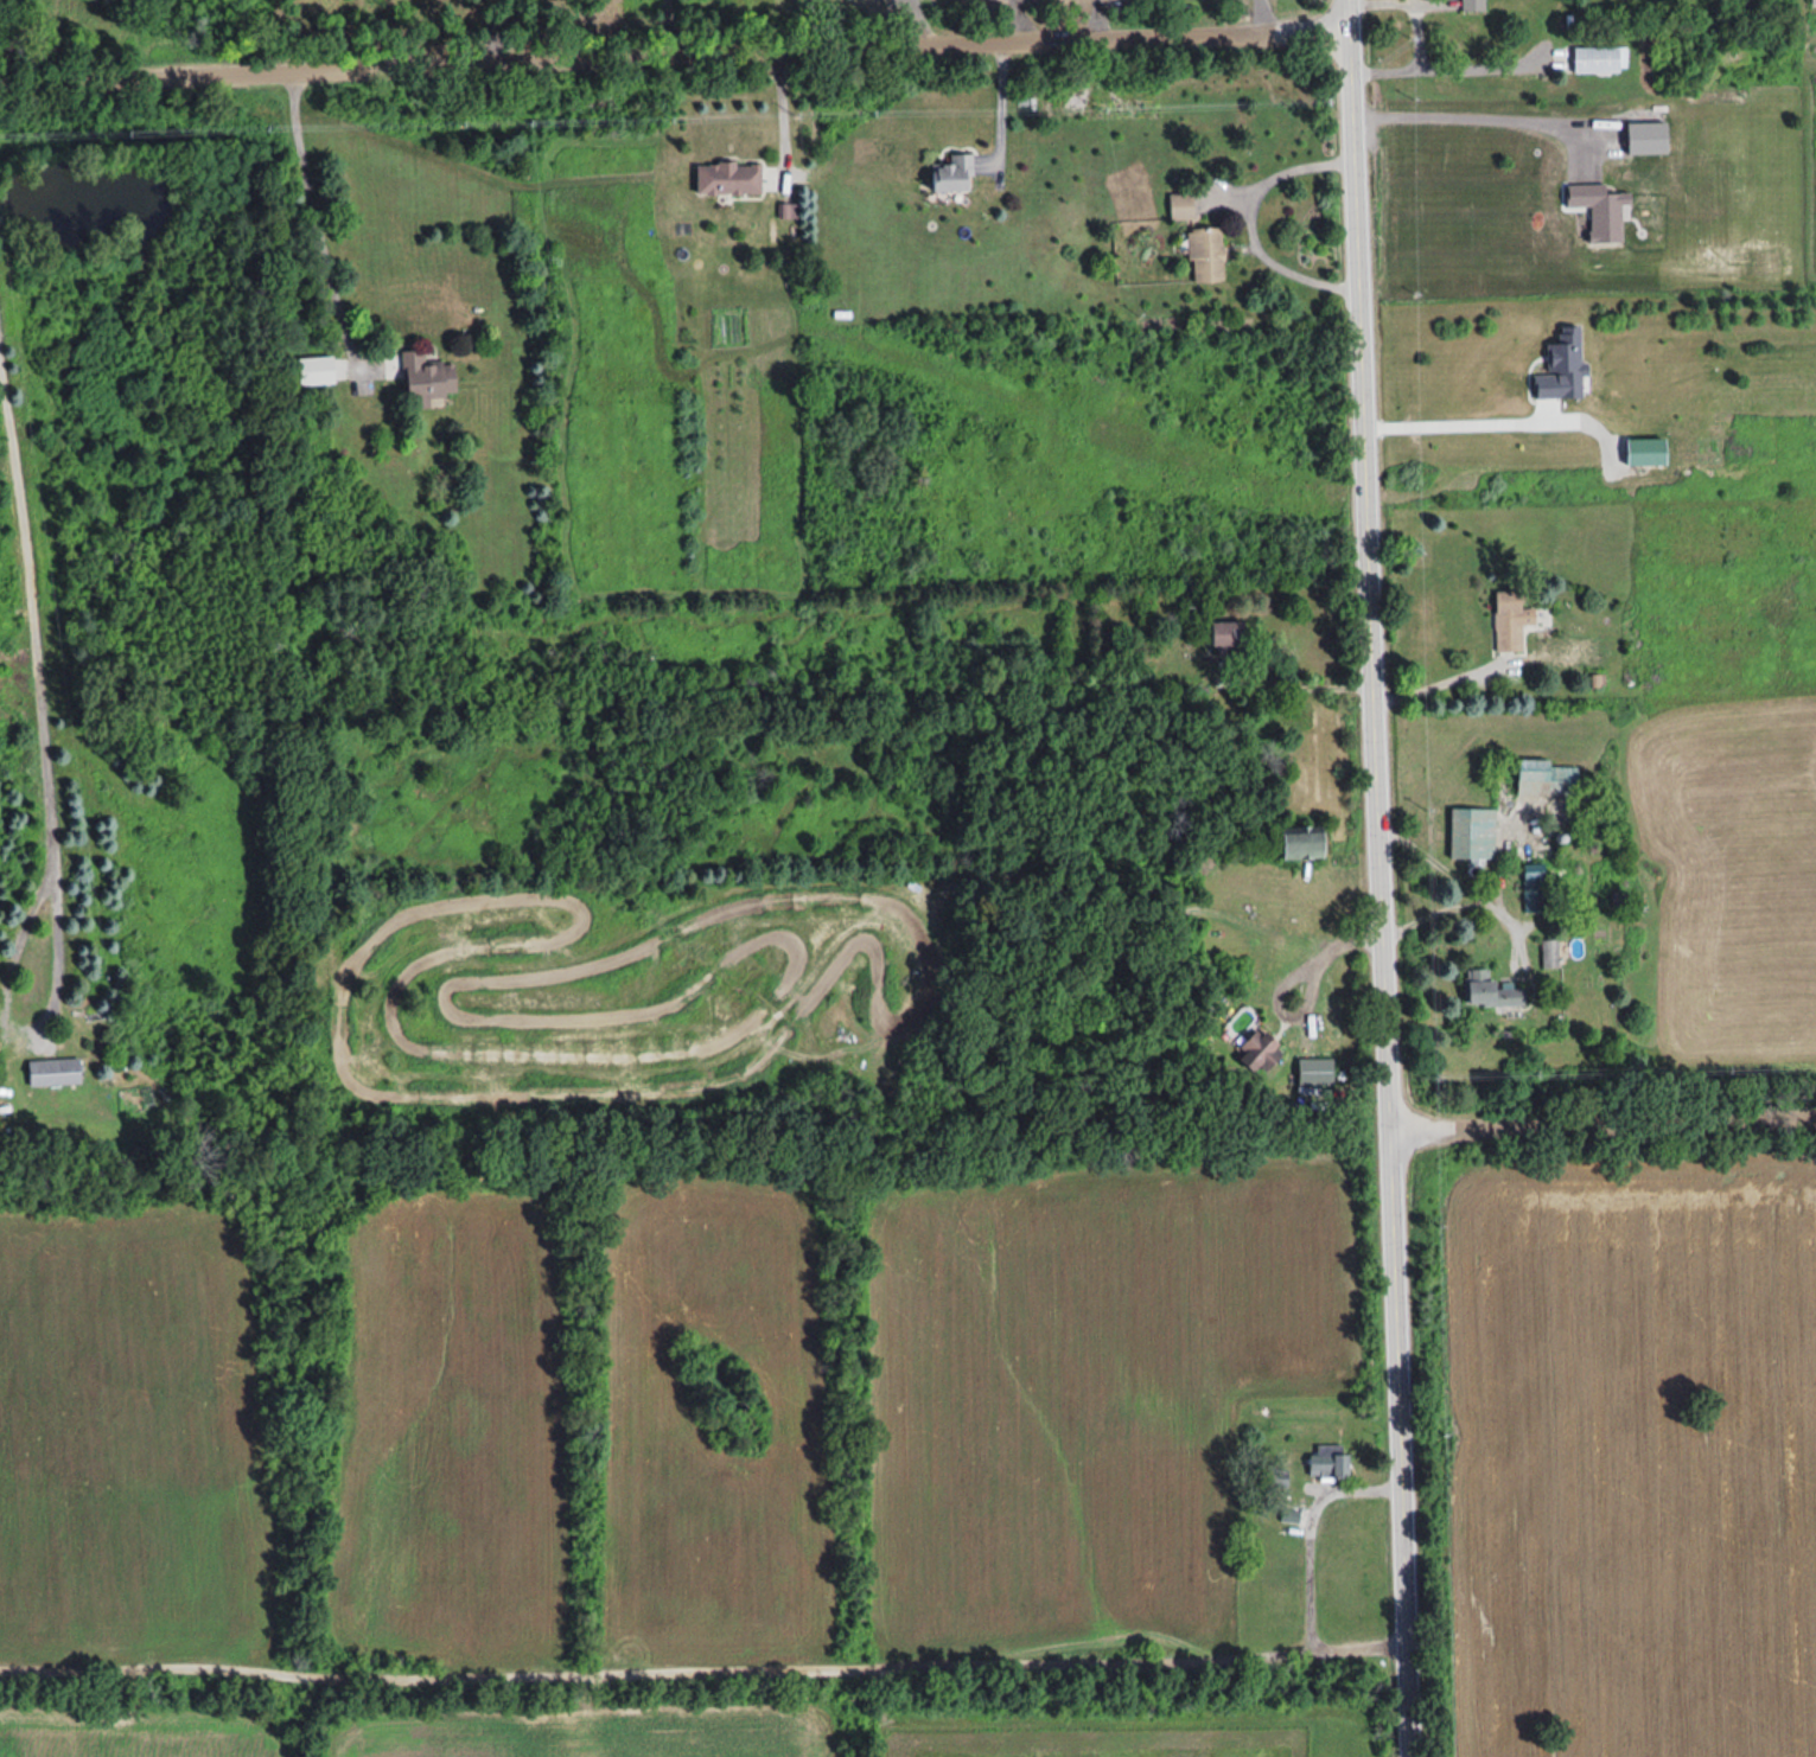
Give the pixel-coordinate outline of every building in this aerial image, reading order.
[(1486,0),(1463,0),(1463,10),(1486,10),(1486,0)] [(1575,72),(1626,72),(1626,46),(1575,46),(1575,72)] [(973,154),(951,154),(951,165),(934,165),(934,191),(973,191),(973,154)] [(699,193),(762,194),(762,163),(699,162),(699,193)] [(1170,219),(1194,219),(1194,193),(1170,193),(1170,219)] [(1192,283),(1225,282),(1224,228),(1191,229),(1192,283)] [(404,351),(407,399),(458,396),(456,362),(426,363),(425,350),(404,351)] [(1496,592),(1496,652),(1524,652),(1524,626),(1536,626),(1536,608),(1522,609),(1522,592),(1496,592)] [(1246,646),(1246,622),(1215,622),(1215,652),(1234,652),(1234,646),(1246,646)] [(1552,757),(1519,757),(1519,794),(1578,794),(1578,765),(1551,764),(1552,757)] [(1451,857),(1495,857),(1495,806),(1451,806),(1451,857)] [(1327,856),(1327,829),(1286,829),(1286,856),(1327,856)] [(1544,911),(1544,862),(1524,862),(1524,911),(1544,911)] [(1543,966),(1558,966),(1558,939),(1542,939),(1543,966)] [(1488,967),(1471,968),(1471,1004),(1525,1003),(1525,985),(1514,985),(1514,978),(1488,979),(1488,967)] [(1263,1077),(1278,1060),(1271,1055),(1282,1043),(1267,1029),(1256,1041),(1252,1037),(1237,1053),(1263,1077)] [(1334,1058),(1300,1058),(1300,1084),(1334,1084),(1334,1058)] [(82,1059),(31,1059),(31,1084),(82,1084),(82,1059)] [(1350,1476),(1350,1446),(1312,1446),(1312,1476),(1350,1476)]
